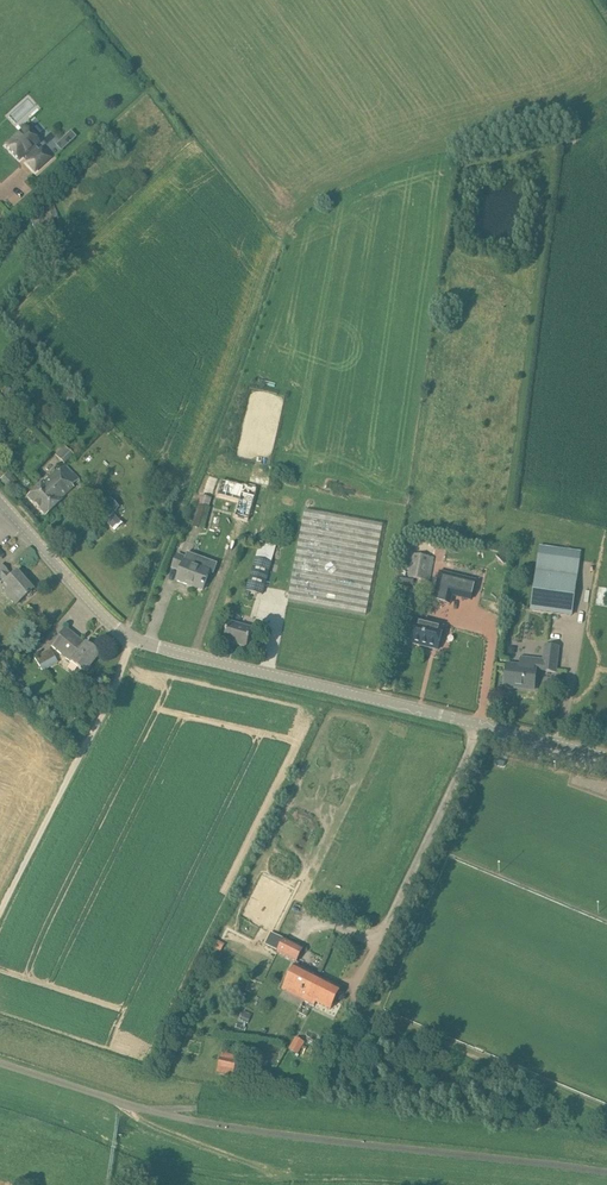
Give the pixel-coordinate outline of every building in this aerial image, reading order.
[(25,128),(6,146),(19,160),(24,156),(29,161),(27,162),(35,171),(49,158),(41,149),(39,151),(35,146),(38,142),(25,128)] [(71,131),(65,137),(70,142),(76,137),(71,131)] [(13,390),(7,388),(4,396),(11,398),(13,390)] [(74,454),(69,449),(61,457),(66,463),(74,454)] [(80,478),(67,464),(60,471),(59,469),(46,482),(44,480),(28,495),(46,515),(63,499),(62,498),(74,486),(73,484),(80,478)] [(223,475),(218,490),(238,498),(235,506),(248,511),(257,487),(244,482),(244,483),(223,475)] [(215,490),(206,487),(194,526),(203,529),(215,490)] [(113,513),(104,504),(98,509),(106,518),(113,513)] [(383,525),(306,511),(289,600),(366,615),(383,525)] [(276,547),(262,542),(257,558),(248,590),(263,594),(273,562),(272,562),(276,547)] [(501,551),(496,556),(504,564),(509,559),(501,551)] [(431,557),(412,554),(408,578),(427,581),(431,557)] [(187,558),(179,555),(174,568),(182,571),(179,581),(203,590),(210,571),(186,562),(187,558)] [(0,567),(0,578),(1,578),(5,582),(4,583),(8,588),(4,592),(15,605),(26,595),(28,596),(31,593),(30,591),(32,590),(16,573),(10,578),(6,573),(7,572),(2,566),(0,567)] [(577,576),(537,570),(531,609),(571,615),(577,576)] [(476,581),(441,573),(434,600),(450,604),(452,595),(471,600),(476,581)] [(444,627),(416,620),(412,639),(410,643),(438,650),(444,627)] [(252,628),(229,622),(224,641),(247,647),(252,628)] [(99,653),(66,627),(53,645),(85,671),(99,653)] [(559,647),(545,646),(543,662),(535,661),(536,660),(521,658),(520,666),(507,664),(504,687),(515,688),(515,687),(534,689),(537,668),(543,669),(542,671),(556,672),(559,647)] [(40,667),(55,658),(49,649),(34,657),(40,667)] [(304,948),(285,939),(278,953),(297,963),(304,948)] [(307,999),(318,978),(296,967),(285,988),(307,999)] [(337,988),(318,978),(307,999),(305,1003),(314,1008),(316,1004),(331,1011),(342,990),(337,988)] [(252,1015),(244,1011),(240,1020),(248,1024),(252,1015)] [(305,1042),(296,1037),(289,1050),(298,1055),(305,1042)] [(236,1057),(223,1054),(222,1057),(220,1056),(217,1073),(233,1077),(237,1060),(236,1060),(236,1057)]
